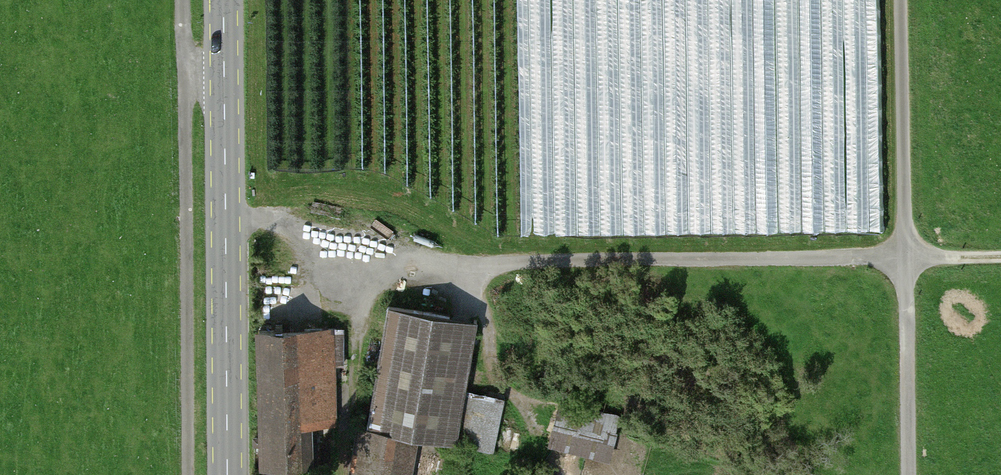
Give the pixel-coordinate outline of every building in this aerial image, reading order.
[(476,330),(385,314),(356,474),(407,474),(415,432),(456,439),(476,330)] [(254,333),(256,461),(335,460),(333,332),(254,333)] [(630,465),(635,425),(557,414),(552,455),(630,465)]
